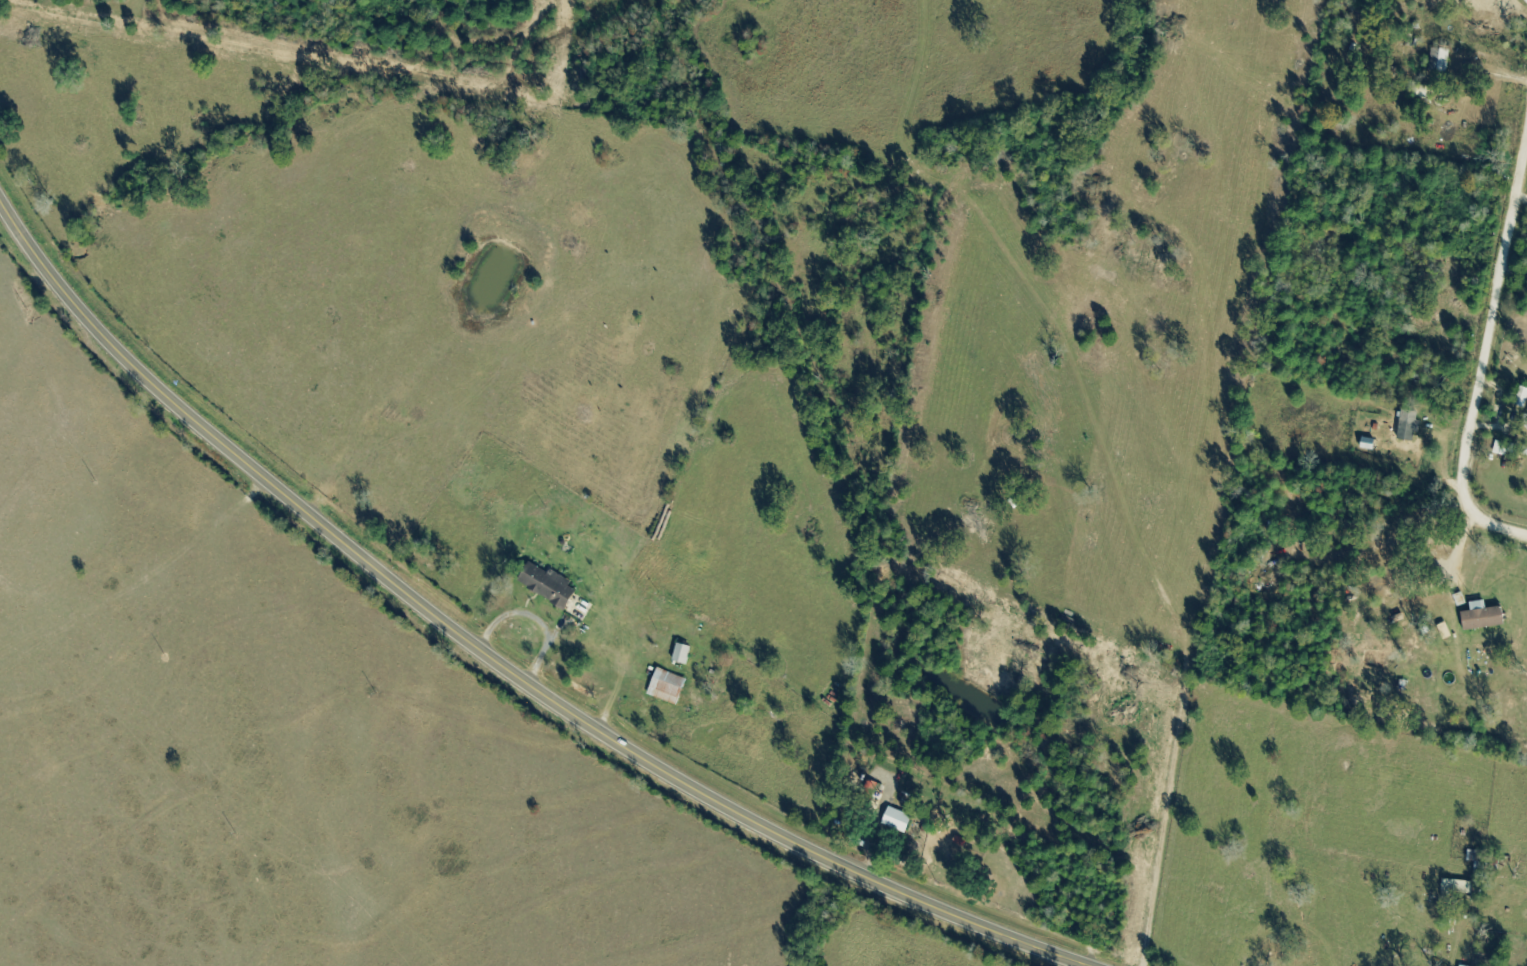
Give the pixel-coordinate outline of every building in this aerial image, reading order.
[(1416,443),(1418,434),(1420,434),(1424,415),(1404,411),(1399,439),(1416,443)] [(574,585),(533,562),(520,583),(569,612),(580,593),(572,588),(574,585)] [(1474,604),(1475,612),(1463,613),(1465,632),(1508,628),(1506,608),(1489,609),(1489,603),(1474,604)] [(676,664),(690,667),(694,648),(680,645),(676,664)] [(688,680),(659,671),(651,697),(680,707),(688,680)] [(915,816),(892,808),(885,825),(909,834),(915,816)] [(1488,852),(1471,851),(1470,862),(1477,862),(1476,882),(1450,880),(1449,893),(1485,896),(1488,852)]
